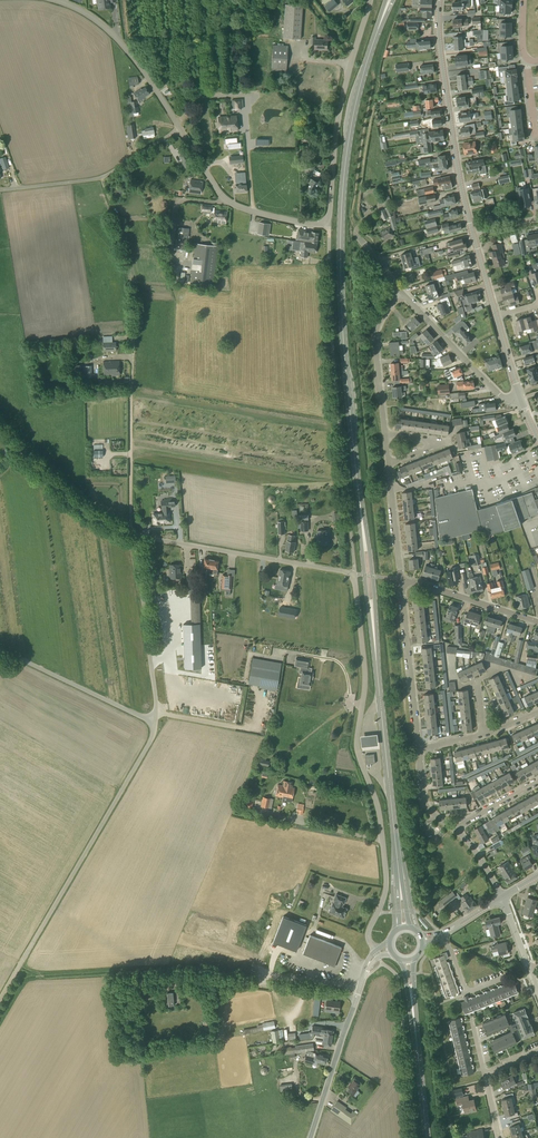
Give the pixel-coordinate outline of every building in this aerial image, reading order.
[(110,7),(109,0),(98,0),(99,9),(110,7)] [(432,8),(432,0),(412,0),(412,8),(421,8),(432,8)] [(330,1),(324,6),(330,12),(336,7),(330,1)] [(453,10),(462,10),(462,7),(471,7),(470,1),(462,1),(462,2),(458,2),(458,3),(453,3),(453,7),(452,7),(452,9),(453,10)] [(300,39),(302,6),(285,5),(283,38),(300,39)] [(504,13),(511,13),(511,11),(512,12),(512,7),(497,6),(500,6),(500,12),(497,12),(497,16),(504,16),(504,13)] [(432,17),(432,8),(421,8),(421,12),(417,12),(416,14),(416,17),(408,17),(408,19),(405,19),(405,22),(425,22),(425,17),(432,17)] [(469,26),(468,19),(453,20),(453,21),(452,21),(453,24),(454,27),(454,30),(459,29),(458,27),(462,26),(469,26)] [(512,29),(512,23),(505,23),(505,19),(498,19),(498,23),(499,23),(499,29),(512,29)] [(505,36),(512,36),(512,29),(499,29),(499,36),(498,36),(498,40),(505,40),(505,36)] [(327,50),(327,41),(315,40),(315,38),(311,37),(311,44),(315,44),(315,50),(327,50)] [(431,49),(430,40),(417,41),(410,42),(406,42),(407,48),(417,47),(418,50),(431,49)] [(505,42),(498,43),(499,53),(513,52),(513,47),(512,47),(512,45),(505,46),(505,42)] [(286,72),(288,46),(273,45),(271,71),(286,72)] [(513,52),(499,53),(500,53),(501,59),(499,59),(500,63),(507,63),(506,59),(513,59),(513,57),(514,57),(513,52)] [(396,73),(410,71),(409,63),(395,65),(396,73)] [(421,74),(434,73),(433,64),(420,66),(421,74)] [(503,71),(503,77),(517,76),(517,69),(505,70),(505,71),(503,71)] [(458,83),(473,81),(472,77),(465,78),(465,75),(457,75),(458,83)] [(130,89),(133,88),(133,85),(139,84),(138,76),(128,78),(129,85),(130,89)] [(473,81),(458,83),(459,90),(467,89),(466,86),(473,85),(473,81)] [(432,85),(432,84),(423,85),(424,90),(424,93),(428,92),(437,91),(436,84),(432,85)] [(473,98),(479,97),(479,93),(484,92),(483,86),(472,88),(473,98)] [(149,93),(145,87),(141,89),(141,88),(133,93),(138,101),(146,97),(145,95),(149,93)] [(132,102),(131,95),(127,96),(128,102),(127,103),(129,117),(139,116),(138,112),(139,112),(138,107),(137,107),(136,101),(132,102)] [(466,99),(465,97),(456,98),(457,107),(466,105),(467,107),(471,106),(470,98),(466,99)] [(426,108),(433,108),(433,102),(438,102),(438,98),(432,98),(432,100),(426,100),(426,108)] [(241,110),(241,109),(243,109),(242,99),(231,100),(232,110),(235,109),(235,111),(241,110)] [(491,111),(484,112),(486,120),(493,119),(492,112),(491,112),(491,111)] [(470,114),(469,112),(459,113),(460,122),(471,121),(471,119),(475,118),(475,117),(479,117),(478,112),(475,113),(470,114)] [(220,132),(237,131),(236,116),(219,117),(220,132)] [(469,129),(469,127),(461,129),(462,136),(470,135),(470,132),(474,132),(473,128),(469,129)] [(410,132),(394,135),(394,139),(410,136),(411,138),(416,137),(419,136),(418,130),(410,132)] [(419,136),(416,137),(417,143),(424,142),(424,143),(427,142),(426,138),(443,135),(443,130),(429,132),(422,133),(423,135),(419,136)] [(427,142),(424,143),(424,147),(421,148),(421,153),(432,152),(431,142),(444,140),(443,135),(426,138),(427,142)] [(239,138),(227,139),(228,145),(230,145),(231,150),(242,149),(242,143),(239,143),(239,138)] [(465,154),(477,153),(475,142),(463,143),(465,154)] [(491,153),(498,152),(496,144),(489,145),(491,153)] [(192,164),(185,152),(179,156),(183,162),(182,163),(185,168),(192,164)] [(405,158),(404,154),(399,155),(399,159),(396,159),(396,160),(394,160),(395,164),(406,162),(405,158)] [(439,163),(447,162),(446,155),(443,156),(438,157),(438,159),(430,160),(430,165),(439,164),(439,163)] [(5,157),(0,159),(0,160),(2,165),(3,170),(9,168),(5,157)] [(447,169),(448,169),(447,162),(439,163),(439,164),(439,165),(435,165),(436,171),(440,170),(445,169),(446,170),(447,169)] [(310,177),(315,168),(306,163),(301,172),(310,177)] [(486,173),(485,165),(481,166),(481,165),(467,167),(468,173),(479,171),(479,174),(486,173)] [(499,185),(511,182),(509,175),(498,177),(499,185)] [(452,188),(450,176),(438,179),(433,179),(434,185),(439,184),(439,186),(442,185),(443,190),(452,188)] [(315,191),(319,183),(310,178),(307,183),(311,184),(308,188),(315,191)] [(236,193),(246,192),(245,179),(235,180),(236,188),(234,188),(234,192),(236,192),(236,193)] [(201,194),(203,181),(190,180),(188,192),(201,194)] [(418,196),(419,196),(434,192),(433,187),(417,190),(418,196)] [(520,187),(515,188),(517,200),(520,199),(522,207),(532,205),(529,188),(521,189),(520,187)] [(488,197),(486,189),(480,190),(471,192),(473,199),(474,202),(483,200),(482,199),(488,197)] [(420,205),(436,201),(435,194),(418,198),(420,205)] [(442,207),(446,206),(456,204),(456,203),(456,201),(455,201),(454,195),(444,197),(445,199),(440,200),(441,205),(441,208),(442,207)] [(215,210),(214,210),(215,208),(211,207),(211,205),(203,204),(202,212),(210,213),(211,212),(214,213),(213,221),(220,222),(220,223),(225,223),(227,212),(215,210)] [(389,217),(393,215),(389,206),(385,208),(389,217)] [(429,217),(443,214),(442,208),(442,209),(434,211),(428,212),(429,217)] [(383,221),(389,219),(385,209),(379,211),(383,221)] [(444,220),(451,219),(451,217),(458,216),(457,209),(449,211),(450,213),(443,215),(444,220)] [(117,221),(116,216),(110,217),(116,240),(122,238),(120,232),(126,230),(123,219),(117,221)] [(385,240),(394,235),(392,231),(397,229),(395,222),(396,222),(394,216),(389,218),(390,223),(391,226),(389,227),(390,227),(380,233),(383,237),(382,238),(383,240),(384,240),(385,240)] [(426,228),(437,225),(435,219),(425,222),(426,228)] [(266,235),(268,224),(259,223),(257,234),(266,235)] [(449,227),(448,223),(442,225),(444,234),(447,233),(462,229),(460,224),(449,227)] [(428,234),(439,232),(437,226),(427,229),(428,234)] [(187,251),(189,229),(178,227),(176,250),(187,251)] [(310,232),(299,230),(297,239),(313,242),(317,243),(319,234),(313,232),(310,231),(310,232)] [(531,244),(536,243),(534,234),(527,235),(528,240),(524,240),(524,242),(526,252),(526,251),(530,251),(530,248),(532,247),(531,244)] [(464,244),(462,239),(446,243),(447,247),(450,246),(451,248),(453,247),(464,244)] [(296,242),(291,241),(291,246),(290,248),(302,249),(302,251),(302,257),(307,258),(308,252),(316,253),(317,243),(305,242),(296,241),(296,242)] [(217,246),(217,243),(211,242),(211,246),(195,244),(191,284),(214,287),(218,246),(217,246)] [(454,252),(448,254),(449,258),(459,255),(458,251),(467,249),(466,243),(464,244),(453,247),(454,252)] [(503,253),(501,243),(492,245),(494,251),(489,252),(490,257),(492,256),(495,267),(505,264),(503,258),(505,257),(504,252),(503,253)] [(403,262),(412,259),(410,252),(401,255),(403,262)] [(472,267),(469,256),(461,258),(461,259),(451,261),(453,267),(460,265),(462,269),(464,269),(472,267)] [(412,259),(403,262),(405,268),(411,266),(412,269),(421,266),(420,263),(417,264),(417,261),(413,262),(412,259)] [(535,273),(534,269),(527,270),(529,278),(533,277),(534,284),(537,283),(537,272),(535,273)] [(444,277),(442,270),(432,272),(434,280),(437,279),(444,277)] [(446,280),(445,280),(447,285),(450,284),(449,281),(448,281),(448,280),(456,278),(457,281),(464,279),(465,283),(476,280),(474,272),(465,275),(464,271),(445,277),(446,280)] [(432,284),(425,286),(427,293),(437,290),(441,288),(439,282),(438,282),(435,283),(432,284)] [(503,296),(513,293),(512,289),(515,288),(514,282),(506,283),(507,287),(501,289),(503,296)] [(480,295),(479,293),(477,291),(465,295),(464,289),(454,291),(457,302),(462,300),(465,311),(474,309),(473,303),(480,301),(479,297),(480,295)] [(437,290),(427,293),(429,299),(439,296),(437,290)] [(450,312),(448,307),(451,306),(448,297),(450,296),(449,293),(442,295),(443,299),(442,299),(443,303),(437,305),(438,309),(440,309),(442,315),(450,312)] [(513,293),(503,296),(505,303),(511,302),(512,305),(519,303),(518,297),(514,298),(513,293)] [(412,331),(420,323),(415,317),(407,325),(404,328),(409,333),(412,331)] [(526,329),(530,328),(531,332),(537,330),(537,329),(536,322),(532,323),(530,317),(523,319),(526,329)] [(521,330),(526,329),(523,319),(516,321),(518,327),(514,328),(516,335),(522,334),(521,330)] [(466,346),(473,340),(465,331),(469,328),(464,321),(461,321),(452,329),(466,346)] [(420,342),(430,334),(426,330),(420,335),(422,338),(419,340),(420,342)] [(410,340),(410,344),(410,343),(419,336),(416,333),(411,338),(410,339),(410,340)] [(430,334),(420,342),(422,345),(425,342),(427,344),(434,339),(430,334)] [(433,349),(431,351),(434,355),(436,353),(437,354),(443,349),(437,341),(430,346),(433,349)] [(103,352),(116,351),(116,342),(103,342),(103,352)] [(399,350),(399,342),(389,343),(389,347),(390,347),(391,356),(400,355),(403,354),(403,350),(399,350)] [(537,348),(535,342),(530,343),(520,346),(520,347),(519,348),(520,349),(521,350),(521,351),(521,352),(521,353),(522,354),(522,355),(533,352),(532,350),(537,348)] [(535,363),(535,362),(537,361),(537,354),(523,359),(526,365),(535,363)] [(440,358),(436,359),(440,367),(444,367),(452,363),(448,355),(440,358)] [(489,371),(503,367),(499,355),(485,360),(489,371)] [(111,367),(112,374),(113,374),(113,375),(119,375),(119,361),(108,362),(109,367),(111,367)] [(104,375),(112,374),(111,367),(109,367),(108,362),(103,362),(104,375)] [(83,364),(84,375),(93,374),(92,363),(83,364)] [(391,372),(403,371),(403,367),(399,367),(399,363),(390,364),(391,372)] [(455,377),(463,374),(460,367),(452,371),(447,373),(449,377),(453,375),(455,377)] [(537,374),(537,373),(537,372),(536,367),(527,370),(529,376),(537,374)] [(391,372),(392,380),(400,380),(400,379),(400,375),(403,374),(403,371),(391,372)] [(537,374),(529,376),(531,383),(532,386),(537,384),(536,381),(537,381),(537,375),(537,374)] [(474,388),(473,380),(464,382),(464,381),(456,382),(457,390),(465,389),(474,388)] [(438,394),(450,393),(449,384),(437,385),(438,394)] [(393,398),(402,397),(401,390),(406,390),(405,386),(392,387),(393,398)] [(496,410),(495,402),(485,403),(479,404),(479,411),(486,410),(486,411),(496,410)] [(507,423),(507,424),(508,423),(505,416),(495,420),(498,427),(507,423)] [(402,429),(403,419),(396,418),(395,428),(402,429)] [(408,430),(410,420),(403,419),(402,429),(408,430)] [(415,431),(416,421),(410,420),(408,430),(415,431)] [(422,432),(423,422),(416,421),(415,431),(422,432)] [(428,433),(430,423),(423,422),(422,432),(428,433)] [(435,433),(436,424),(430,423),(428,433),(435,433)] [(510,430),(507,424),(507,423),(498,427),(497,427),(500,434),(503,433),(510,430)] [(442,434),(443,425),(436,424),(435,433),(442,434)] [(443,425),(442,434),(448,435),(450,426),(443,425)] [(503,433),(500,434),(501,438),(505,436),(506,440),(516,436),(513,428),(510,430),(503,433)] [(458,441),(466,439),(465,435),(469,435),(468,431),(456,433),(458,441)] [(466,439),(458,441),(459,448),(471,446),(471,442),(467,443),(466,439)] [(506,447),(506,443),(491,446),(494,461),(501,459),(499,452),(507,450),(509,455),(523,449),(521,444),(522,443),(521,442),(520,441),(520,440),(509,445),(509,446),(506,447)] [(491,446),(484,447),(484,448),(488,462),(494,461),(491,446)] [(443,451),(447,460),(453,458),(450,449),(443,451)] [(440,462),(447,460),(443,451),(437,454),(440,462)] [(434,465),(440,462),(437,454),(431,456),(434,465)] [(428,467),(434,465),(431,456),(425,458),(428,467)] [(422,470),(428,467),(425,458),(418,461),(422,470)] [(415,472),(422,470),(418,461),(412,463),(415,472)] [(452,473),(453,476),(461,474),(461,472),(463,472),(461,462),(455,464),(457,472),(452,473)] [(409,475),(415,472),(412,463),(406,466),(409,475)] [(453,476),(452,473),(449,465),(442,468),(443,470),(444,473),(448,472),(450,477),(453,476)] [(400,478),(409,475),(406,466),(399,468),(401,472),(398,473),(400,478)] [(437,489),(436,490),(434,490),(437,517),(440,540),(481,530),(482,530),(477,510),(472,489),(439,497),(437,489)] [(535,489),(522,495),(512,499),(519,520),(525,518),(526,520),(531,518),(531,516),(537,514),(537,494),(535,489)] [(175,506),(174,499),(167,500),(164,500),(164,501),(161,501),(161,506),(165,505),(165,509),(164,510),(164,513),(153,514),(154,523),(155,523),(155,524),(163,523),(163,522),(170,522),(170,519),(169,519),(169,513),(168,513),(168,507),(175,506)] [(512,499),(506,501),(497,504),(505,530),(515,527),(521,525),(519,520),(512,499)] [(505,530),(497,504),(488,507),(487,507),(477,510),(482,530),(481,530),(483,537),(486,536),(492,534),(493,534),(504,531),(505,530)] [(301,531),(309,531),(309,521),(301,522),(301,531)] [(318,545),(329,544),(329,530),(318,530),(318,545)] [(294,542),(295,536),(289,535),(288,541),(287,541),(285,551),(294,552),(296,543),(294,542)] [(209,573),(211,559),(204,558),(203,565),(202,565),(200,572),(209,573)] [(219,561),(211,559),(209,573),(218,575),(219,568),(217,568),(219,561)] [(410,569),(419,568),(418,559),(409,560),(410,569)] [(500,568),(499,562),(490,564),(492,571),(500,568)] [(433,568),(434,568),(435,564),(431,563),(430,567),(426,566),(423,575),(431,577),(433,568)] [(170,579),(180,578),(180,565),(169,565),(170,579)] [(449,585),(458,584),(457,579),(461,579),(458,567),(451,568),(452,572),(447,573),(449,585)] [(441,570),(434,568),(433,568),(431,577),(438,579),(441,570)] [(278,585),(277,589),(287,591),(291,572),(280,569),(277,584),(278,585)] [(475,579),(474,578),(472,573),(468,574),(469,579),(472,593),(479,591),(479,590),(477,590),(475,579)] [(230,589),(231,589),(231,575),(222,574),(221,588),(226,589),(230,589)] [(479,590),(479,591),(483,590),(480,576),(474,578),(475,579),(477,590),(479,590)] [(496,588),(498,597),(505,595),(503,588),(504,588),(502,580),(497,581),(498,587),(496,588)] [(498,597),(496,588),(494,588),(492,582),(487,584),(489,591),(490,591),(492,599),(498,597)] [(527,591),(534,588),(533,582),(525,585),(527,591)] [(518,609),(530,607),(527,594),(515,597),(518,609)] [(456,614),(458,608),(450,605),(448,611),(445,618),(455,620),(457,614),(456,614)] [(297,609),(280,606),(278,616),(295,619),(297,609)] [(471,623),(475,613),(468,611),(467,615),(464,614),(461,624),(467,626),(468,622),(471,623)] [(475,613),(471,623),(476,625),(475,628),(480,630),(482,621),(479,620),(481,615),(475,613)] [(490,632),(494,619),(487,616),(485,623),(488,624),(486,632),(490,633),(490,632)] [(490,632),(490,633),(494,634),(496,627),(500,628),(502,621),(494,619),(490,632)] [(510,641),(515,625),(509,623),(506,631),(509,632),(507,640),(510,641)] [(183,625),(185,669),(202,669),(200,624),(183,625)] [(515,625),(510,641),(514,642),(515,638),(516,635),(520,636),(522,628),(515,625)] [(535,629),(533,638),(531,637),(531,642),(527,641),(526,650),(537,651),(537,630),(535,629)] [(427,635),(418,636),(418,643),(428,642),(427,635)] [(514,662),(515,662),(518,663),(519,662),(520,658),(524,641),(518,639),(516,650),(517,650),(515,658),(514,662)] [(494,656),(496,656),(499,657),(504,643),(499,642),(496,649),(495,652),(494,656)] [(536,665),(537,660),(537,655),(527,654),(527,659),(526,663),(536,665)] [(309,668),(310,660),(296,657),(294,666),(302,668),(299,684),(304,685),(303,687),(309,688),(309,686),(311,686),(313,672),(311,672),(312,668),(309,668)] [(276,690),(281,663),(253,658),(249,680),(260,682),(259,687),(276,690)] [(476,664),(480,673),(486,670),(482,662),(476,664)] [(474,676),(480,673),(476,664),(470,667),(474,676)] [(467,679),(474,676),(470,667),(464,670),(467,679)] [(461,681),(467,679),(464,670),(457,673),(461,681)] [(492,685),(501,681),(498,675),(489,679),(492,685)] [(495,691),(503,687),(501,681),(492,685),(495,691)] [(497,697),(506,694),(503,687),(495,691),(497,697)] [(500,704),(509,700),(506,694),(497,697),(500,704)] [(528,706),(534,703),(531,694),(524,697),(528,706)] [(503,710),(511,706),(509,700),(500,704),(503,710)] [(511,706),(503,710),(506,716),(514,712),(511,706)] [(528,738),(534,735),(531,727),(524,730),(528,738)] [(522,741),(528,738),(524,730),(518,732),(522,741)] [(378,732),(361,734),(362,745),(379,744),(378,732)] [(516,744),(522,741),(518,732),(512,735),(516,744)] [(500,740),(502,749),(509,747),(506,738),(500,740)] [(496,751),(502,749),(500,740),(493,741),(496,751)] [(489,752),(496,751),(493,741),(487,743),(489,752)] [(483,754),(489,752),(487,743),(480,745),(483,754)] [(476,756),(483,754),(480,745),(474,747),(476,756)] [(470,758),(476,756),(474,747),(467,749),(470,758)] [(463,759),(470,758),(467,749),(461,750),(463,759)] [(457,761),(463,759),(461,750),(454,752),(457,761)] [(366,765),(375,764),(374,754),(365,755),(366,765)] [(269,766),(270,761),(260,759),(260,763),(257,763),(256,767),(273,771),(274,767),(269,766)] [(537,771),(537,769),(534,762),(528,766),(533,774),(537,771)] [(527,777),(533,774),(528,766),(522,769),(527,777)] [(521,780),(527,777),(522,769),(516,772),(521,780)] [(504,776),(508,784),(514,781),(510,772),(504,776)] [(502,787),(508,784),(504,776),(498,779),(502,787)] [(497,790),(502,787),(498,779),(492,782),(497,790)] [(293,782),(283,780),(282,786),(278,785),(275,796),(283,797),(282,801),(284,802),(284,798),(287,798),(287,801),(291,801),(294,788),(292,788),(293,782)] [(491,794),(497,790),(492,782),(486,785),(491,794)] [(485,797),(491,794),(486,785),(480,789),(485,797)] [(479,800),(485,797),(480,789),(475,792),(474,790),(470,792),(474,800),(478,798),(479,800)] [(537,804),(537,801),(534,795),(529,798),(533,806),(537,804)] [(268,808),(270,798),(263,797),(261,806),(268,808)] [(459,798),(460,807),(467,807),(467,804),(468,804),(470,801),(470,800),(468,798),(467,797),(466,797),(459,798)] [(527,810),(533,806),(529,798),(523,801),(527,810)] [(252,807),(254,801),(244,799),(242,805),(252,807)] [(521,813),(527,810),(523,801),(517,805),(521,813)] [(302,815),(304,804),(297,803),(296,811),(298,811),(298,814),(302,815)] [(515,816),(521,813),(517,805),(511,808),(515,816)] [(510,819),(515,816),(511,808),(505,811),(510,819)] [(504,822),(510,819),(505,811),(499,814),(504,822)] [(499,814),(493,818),(489,820),(493,828),(496,832),(496,831),(500,829),(499,825),(504,822),(499,814)] [(478,836),(493,828),(489,820),(488,821),(489,822),(485,824),(487,828),(483,830),(481,826),(475,829),(478,836)] [(496,832),(493,828),(478,836),(482,843),(489,839),(486,835),(490,832),(491,834),(494,832),(496,832)] [(525,869),(533,865),(529,858),(530,858),(529,855),(520,860),(522,864),(525,869)] [(515,873),(508,862),(498,868),(505,879),(507,884),(518,877),(515,873)] [(448,894),(452,900),(457,896),(452,891),(448,894)] [(344,904),(346,898),(336,894),(329,912),(335,915),(335,916),(338,917),(338,916),(343,918),(347,909),(342,907),(343,904),(344,904)] [(469,898),(466,894),(461,898),(464,902),(461,903),(465,907),(464,908),(467,912),(477,905),(474,901),(473,901),(470,897),(469,898)] [(532,916),(537,900),(527,898),(525,905),(526,906),(524,914),(525,914),(524,917),(528,918),(528,915),(532,916)] [(306,925),(283,916),(273,942),(296,951),(306,925)] [(500,935),(497,924),(501,923),(500,917),(486,921),(487,926),(489,926),(492,937),(495,937),(495,936),(500,935)] [(334,966),(341,947),(309,935),(302,954),(334,966)] [(498,944),(497,940),(490,942),(491,946),(493,952),(498,950),(499,955),(501,955),(502,955),(502,954),(509,953),(506,942),(498,944)] [(447,963),(447,962),(446,959),(444,959),(444,957),(448,956),(446,952),(440,954),(441,956),(434,959),(436,966),(447,963)] [(437,974),(451,970),(448,962),(447,962),(447,963),(436,966),(435,967),(437,974)] [(440,982),(454,977),(451,970),(437,974),(440,982)] [(443,990),(457,985),(454,977),(440,982),(443,990)] [(506,984),(510,996),(519,993),(514,981),(509,983),(509,982),(505,983),(506,984)] [(503,999),(510,996),(506,984),(502,986),(501,985),(498,986),(498,987),(503,999)] [(457,985),(443,990),(445,997),(459,993),(457,985)] [(495,1002),(503,999),(498,987),(494,989),(494,988),(491,989),(491,990),(495,1002)] [(488,1005),(495,1002),(491,990),(487,992),(486,991),(483,992),(484,993),(483,994),(488,1005)] [(480,1008),(488,1005),(483,994),(479,995),(479,994),(476,995),(476,996),(476,997),(480,1008)] [(465,1015),(473,1012),(467,995),(464,997),(466,1002),(464,1003),(463,1002),(461,1003),(465,1015)] [(480,1008),(476,997),(472,998),(471,997),(469,998),(468,995),(467,995),(473,1012),(480,1008)] [(339,1011),(340,1002),(326,1000),(325,1009),(339,1011)] [(531,1026),(527,1016),(524,1008),(513,1013),(517,1023),(512,1025),(511,1024),(512,1023),(507,1013),(501,1015),(501,1016),(498,1017),(497,1017),(494,1018),(494,1019),(486,1022),(482,1023),(486,1033),(509,1025),(512,1032),(490,1042),(495,1053),(498,1051),(498,1050),(506,1047),(510,1046),(509,1045),(513,1043),(513,1044),(519,1041),(515,1031),(514,1031),(514,1030),(519,1028),(523,1038),(534,1034),(531,1026)] [(463,1026),(462,1021),(463,1021),(462,1018),(448,1021),(450,1029),(463,1026)] [(241,1034),(258,1031),(275,1028),(274,1021),(262,1023),(263,1024),(257,1025),(257,1027),(240,1030),(241,1034)] [(465,1034),(465,1033),(464,1029),(465,1029),(464,1025),(463,1026),(450,1029),(452,1037),(465,1034)] [(323,1037),(332,1039),(334,1031),(324,1030),(324,1029),(309,1026),(308,1032),(296,1033),(297,1040),(313,1038),(314,1035),(323,1036),(323,1037)] [(273,1043),(280,1042),(280,1041),(283,1041),(283,1039),(284,1039),(282,1029),(271,1031),(273,1043)] [(467,1041),(466,1037),(467,1036),(466,1033),(465,1033),(465,1034),(452,1037),(454,1044),(467,1041)] [(332,1039),(323,1037),(316,1036),(315,1042),(322,1043),(322,1044),(331,1046),(332,1039)] [(469,1049),(468,1049),(467,1044),(468,1044),(468,1041),(467,1041),(454,1044),(456,1052),(458,1052),(469,1049)] [(314,1050),(313,1043),(295,1046),(295,1047),(291,1048),(291,1046),(284,1048),(285,1055),(314,1050)] [(470,1057),(469,1052),(470,1052),(469,1049),(468,1049),(469,1049),(458,1052),(456,1052),(458,1060),(460,1060),(470,1057)] [(327,1056),(310,1052),(308,1052),(307,1055),(306,1055),(304,1061),(312,1063),(313,1060),(325,1063),(327,1056)] [(472,1065),(471,1060),(472,1060),(471,1056),(470,1057),(460,1060),(458,1060),(460,1068),(462,1068),(472,1065)] [(462,1068),(460,1068),(461,1076),(476,1073),(475,1069),(473,1069),(473,1068),(474,1068),(473,1064),(472,1065),(462,1068)] [(504,1089),(516,1084),(512,1076),(500,1081),(504,1089)] [(349,1088),(347,1091),(353,1096),(355,1093),(357,1089),(356,1088),(359,1084),(353,1080),(351,1083),(350,1083),(347,1087),(349,1088)] [(535,1088),(537,1087),(537,1082),(523,1085),(524,1091),(529,1090),(535,1088)] [(459,1097),(458,1094),(463,1093),(462,1088),(449,1091),(451,1098),(459,1097)] [(537,1098),(535,1088),(529,1090),(531,1099),(537,1098)] [(504,1107),(513,1105),(511,1098),(514,1097),(513,1093),(505,1095),(506,1098),(502,1099),(504,1107)] [(469,1101),(468,1096),(456,1099),(458,1105),(463,1104),(465,1113),(476,1110),(474,1100),(469,1101)] [(336,1102),(331,1110),(340,1117),(345,1109),(345,1108),(336,1102)] [(513,1105),(504,1107),(505,1115),(510,1114),(511,1118),(518,1116),(517,1112),(515,1113),(513,1105)] [(512,1135),(521,1132),(519,1124),(521,1123),(520,1120),(513,1122),(514,1126),(510,1127),(512,1135)]
